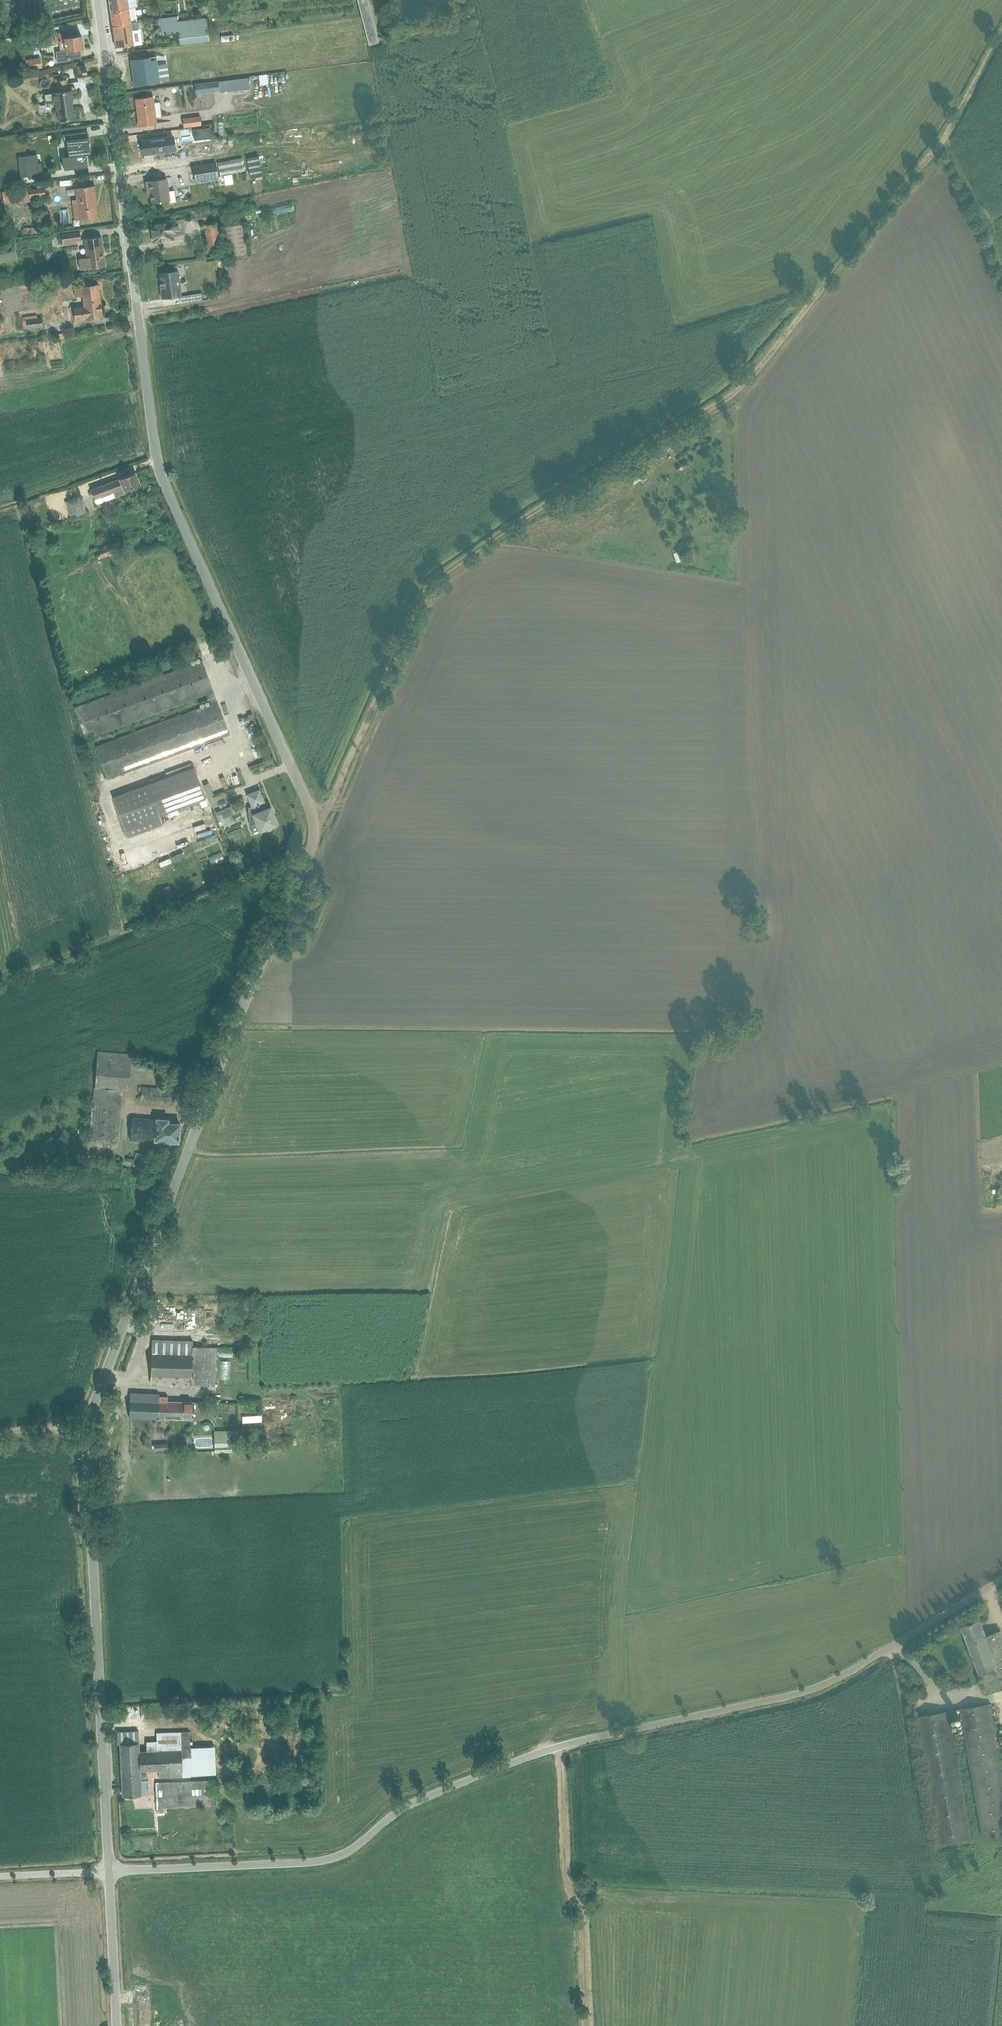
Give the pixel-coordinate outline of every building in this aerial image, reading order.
[(130,8),(129,0),(110,0),(111,10),(130,8)] [(367,46),(377,43),(366,0),(355,0),(367,46)] [(111,10),(113,24),(132,22),(130,8),(111,10)] [(174,18),(156,20),(157,37),(178,35),(179,46),(208,43),(205,19),(175,22),(174,18)] [(115,46),(134,44),(132,22),(113,24),(115,46)] [(66,51),(86,48),(84,34),(64,37),(66,51)] [(37,70),(51,66),(48,57),(34,61),(37,70)] [(133,87),(158,83),(155,57),(130,60),(133,87)] [(94,73),(91,61),(76,64),(78,76),(94,73)] [(60,80),(68,90),(75,84),(67,75),(60,80)] [(246,78),(202,84),(204,97),(248,91),(246,78)] [(58,120),(77,117),(73,89),(54,92),(58,120)] [(140,126),(158,124),(154,95),(136,98),(140,126)] [(208,116),(191,119),(192,129),(210,126),(208,116)] [(208,138),(207,130),(185,132),(187,158),(200,157),(199,139),(208,138)] [(253,143),(262,143),(261,135),(252,135),(253,143)] [(91,154),(89,136),(67,139),(69,156),(63,157),(64,169),(88,166),(87,154),(91,154)] [(47,157),(28,158),(30,181),(49,180),(47,157)] [(258,181),(271,180),(269,157),(256,158),(258,181)] [(219,162),(198,164),(199,179),(221,177),(219,162)] [(150,204),(171,201),(168,178),(147,181),(150,204)] [(48,194),(46,185),(26,188),(28,198),(48,194)] [(75,219),(98,216),(94,185),(75,187),(76,199),(73,199),(75,219)] [(187,238),(184,218),(150,222),(153,242),(187,238)] [(245,220),(227,220),(227,251),(245,251),(245,220)] [(219,222),(207,222),(207,247),(219,247),(219,222)] [(33,238),(47,235),(45,227),(31,230),(33,238)] [(81,270),(106,267),(102,236),(85,238),(87,258),(79,258),(81,270)] [(162,299),(182,296),(179,269),(159,272),(162,299)] [(76,320),(104,317),(99,283),(72,287),(74,297),(83,296),(84,306),(74,307),(76,320)] [(52,319),(46,319),(46,316),(32,316),(31,330),(51,331),(52,319)] [(66,335),(69,341),(78,337),(75,331),(66,335)] [(97,503),(141,485),(134,467),(90,485),(97,503)] [(641,472),(628,479),(631,484),(644,477),(641,472)] [(85,509),(80,493),(57,500),(62,516),(85,509)] [(51,503),(46,505),(51,517),(56,515),(51,503)] [(108,545),(93,551),(96,559),(111,553),(108,545)] [(677,550),(672,552),(676,563),(681,561),(677,550)] [(688,553),(682,555),(685,565),(692,563),(688,553)] [(199,667),(73,714),(84,742),(210,695),(199,667)] [(218,709),(99,752),(109,782),(229,739),(218,709)] [(181,771),(183,776),(201,769),(199,764),(181,771)] [(197,773),(117,802),(131,842),(164,830),(162,822),(209,805),(197,773)] [(260,833),(279,826),(272,805),(253,812),(260,833)] [(227,811),(231,827),(244,823),(240,808),(227,811)] [(205,827),(208,839),(200,842),(204,859),(209,857),(206,847),(224,843),(219,824),(205,827)] [(216,856),(219,866),(233,861),(229,851),(216,856)] [(181,857),(183,863),(195,859),(192,853),(181,857)] [(167,863),(170,869),(182,864),(179,858),(167,863)] [(135,1051),(96,1046),(87,1144),(121,1147),(127,1091),(131,1091),(135,1051)] [(142,1105),(180,1107),(181,1096),(143,1093),(142,1105)] [(133,1140),(179,1142),(180,1117),(134,1115),(133,1140)] [(147,1169),(150,1155),(136,1152),(133,1166),(147,1169)] [(154,1336),(152,1379),(216,1383),(218,1347),(194,1346),(194,1338),(154,1336)] [(130,1417),(187,1417),(187,1393),(131,1392),(130,1417)] [(217,1434),(217,1452),(241,1452),(241,1434),(217,1434)] [(191,1445),(197,1447),(201,1438),(194,1436),(191,1445)] [(986,1693),(1001,1687),(1001,1632),(1001,1629),(987,1634),(981,1618),(963,1625),(986,1693)] [(1001,1834),(1001,1765),(993,1707),(962,1712),(982,1837),(1001,1834)] [(948,1709),(917,1715),(940,1840),(971,1834),(948,1709)] [(248,1721),(211,1722),(212,1761),(237,1760),(236,1742),(249,1741),(248,1721)] [(120,1794),(142,1794),(141,1741),(119,1741),(120,1794)] [(161,1811),(218,1809),(217,1783),(160,1785),(161,1811)]
